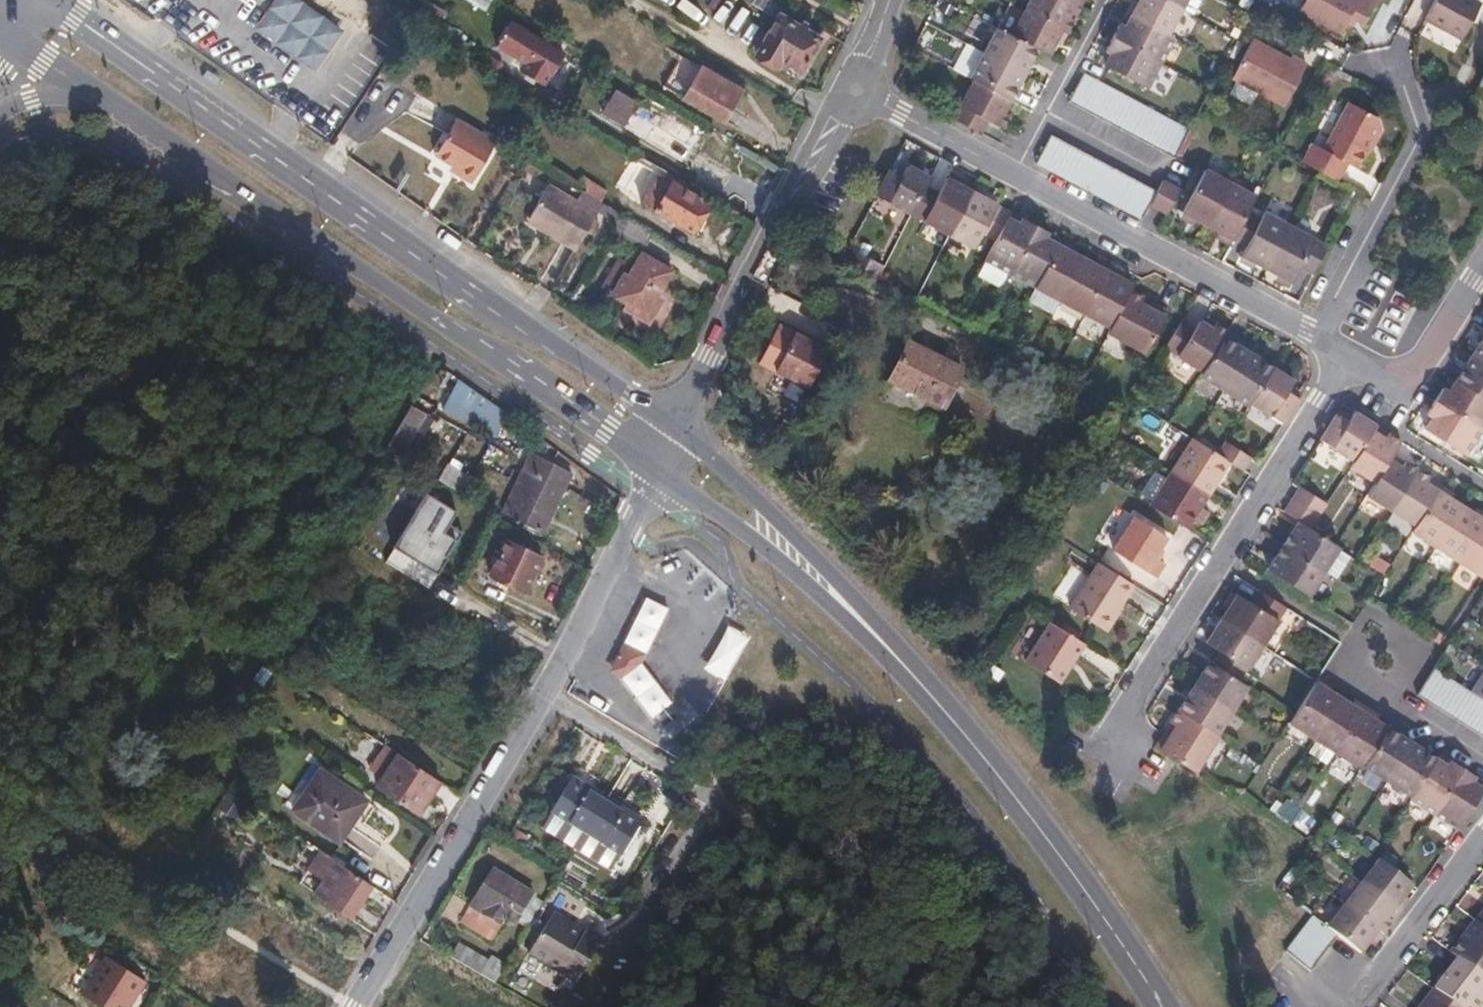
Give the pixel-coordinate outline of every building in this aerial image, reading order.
[(826,29),(776,0),(755,0),(753,4),(778,17),(770,31),(775,34),(762,59),(778,68),(781,62),(802,73),(826,29)] [(1029,13),(1065,32),(1069,35),(1076,21),(1072,19),(1078,7),(1065,0),(1036,0),(1029,13)] [(1160,0),(1143,0),(1133,18),(1169,38),(1183,12),(1160,0)] [(1183,12),(1189,0),(1160,0),(1183,12)] [(1300,14),(1342,35),(1350,20),(1363,27),(1377,0),(1308,0),(1300,14)] [(1425,23),(1430,26),(1463,43),(1481,8),(1466,0),(1437,0),(1425,23)] [(1065,32),(1029,13),(1015,39),(1040,53),(1051,59),(1065,32)] [(416,26),(430,34),(435,25),(422,16),(416,26)] [(1169,38),(1133,18),(1126,31),(1119,27),(1111,40),(1160,66),(1174,40),(1169,38)] [(537,37),(510,21),(496,46),(523,63),(519,70),(544,85),(562,53),(537,37)] [(1015,39),(999,31),(986,56),(1026,78),(1040,53),(1015,39)] [(1160,66),(1111,40),(1105,54),(1112,58),(1106,68),(1147,90),(1160,66)] [(1283,107),(1306,66),(1291,58),(1290,61),(1252,41),(1231,79),(1283,107)] [(681,53),(663,85),(723,120),(741,88),(681,53)] [(1026,78),(986,56),(973,82),(976,84),(1013,103),(1026,78)] [(220,78),(207,68),(204,72),(202,75),(215,85),(220,78)] [(1098,84),(1085,77),(1070,106),(1082,112),(1098,84)] [(976,84),(955,125),(981,138),(989,122),(1006,131),(1012,120),(1006,116),(1013,103),(976,84)] [(1098,84),(1082,112),(1096,120),(1111,91),(1098,84)] [(1111,91),(1096,120),(1109,127),(1125,98),(1111,91)] [(1125,98),(1109,127),(1122,134),(1137,105),(1125,98)] [(1137,105),(1122,134),(1136,141),(1152,113),(1137,105)] [(1312,146),(1302,163),(1321,174),(1340,183),(1349,167),(1358,171),(1366,155),(1371,145),(1376,148),(1383,135),(1380,123),(1348,107),(1346,109),(1324,152),(1312,146)] [(662,112),(646,139),(684,163),(701,135),(662,112)] [(1152,113),(1136,141),(1149,148),(1164,119),(1152,113)] [(470,182),(494,141),(473,127),(454,117),(434,153),(460,169),(457,174),(470,182)] [(1164,119),(1149,148),(1162,155),(1177,126),(1164,119)] [(1177,126),(1162,155),(1175,162),(1191,133),(1177,126)] [(1050,174),(1065,146),(1052,139),(1037,167),(1050,174)] [(1366,155),(1376,148),(1371,145),(1366,155)] [(1063,181),(1078,153),(1065,146),(1050,174),(1063,181)] [(1076,188),(1091,160),(1078,153),(1063,181),(1076,188)] [(1090,195),(1104,167),(1091,160),(1076,188),(1090,195)] [(1103,202),(1118,174),(1104,167),(1090,195),(1103,202)] [(891,173),(877,199),(913,218),(929,188),(931,183),(906,170),(902,178),(891,173)] [(643,202),(693,231),(709,202),(660,173),(643,202)] [(1116,208),(1130,181),(1118,174),(1103,202),(1116,208)] [(1183,215),(1209,228),(1231,187),(1206,174),(1183,215)] [(573,186),(598,202),(604,192),(579,176),(573,186)] [(1129,215),(1144,188),(1130,181),(1116,208),(1129,215)] [(929,188),(913,218),(952,238),(973,196),(948,183),(942,195),(929,188)] [(1167,217),(1180,192),(1163,183),(1157,194),(1150,208),(1167,217)] [(551,227),(548,232),(575,248),(595,214),(546,184),(528,213),(551,227)] [(1231,187),(1209,228),(1233,242),(1248,215),(1256,201),(1231,187)] [(1142,223),(1150,208),(1157,194),(1144,188),(1129,215),(1142,223)] [(161,197),(175,205),(177,202),(179,198),(166,189),(161,197)] [(973,196),(952,238),(991,259),(1008,224),(994,217),(999,209),(973,196)] [(525,218),(548,232),(551,227),(528,213),(525,218)] [(1248,215),(1233,242),(1247,249),(1242,258),(1267,272),(1290,230),(1265,217),(1262,222),(1248,215)] [(991,259),(988,266),(1012,279),(1037,230),(1022,222),(1018,229),(1008,224),(991,259)] [(1037,230),(1012,279),(1038,293),(1059,250),(1046,244),(1050,237),(1037,230)] [(1290,230),(1267,272),(1292,285),(1299,271),(1312,278),(1328,250),(1290,230)] [(1059,250),(1038,293),(1063,306),(1084,264),(1059,250)] [(670,271),(641,254),(628,276),(624,274),(613,293),(646,313),(670,271)] [(858,256),(851,270),(880,284),(887,271),(858,256)] [(1084,264),(1063,306),(1088,319),(1109,277),(1084,264)] [(1109,277),(1088,319),(1115,333),(1134,295),(1136,291),(1109,277)] [(1115,333),(1112,337),(1150,357),(1172,315),(1134,295),(1115,333)] [(1186,326),(1169,354),(1205,377),(1225,346),(1228,341),(1215,333),(1212,337),(1201,330),(1198,334),(1186,326)] [(824,356),(791,339),(773,372),(805,390),(824,356)] [(1473,359),(1482,365),(1482,342),(1473,359)] [(944,406),(948,399),(963,370),(909,344),(890,381),(944,406)] [(1227,396),(1249,362),(1225,346),(1205,377),(1203,381),(1227,396)] [(1473,359),(1457,383),(1482,400),(1482,365),(1473,359)] [(1252,413),(1254,409),(1274,378),(1249,362),(1227,396),(1252,413)] [(1254,409),(1286,429),(1301,407),(1287,397),(1292,390),(1274,378),(1254,409)] [(443,410),(461,419),(467,409),(501,427),(524,440),(526,437),(530,431),(458,382),(443,410)] [(1457,383),(1450,395),(1443,390),(1434,403),(1481,434),(1482,431),(1482,400),(1457,383)] [(1481,434),(1434,403),(1426,416),(1433,420),(1425,433),(1466,458),(1481,434)] [(386,449),(401,458),(427,416),(411,406),(386,449)] [(467,409),(461,419),(495,438),(501,427),(467,409)] [(1338,420),(1322,445),(1355,467),(1378,431),(1357,418),(1351,428),(1338,420)] [(1378,431),(1355,467),(1351,473),(1375,488),(1394,458),(1402,445),(1378,431)] [(1194,443),(1171,476),(1210,500),(1232,468),(1221,461),(1197,445),(1194,443)] [(1221,461),(1232,468),(1247,477),(1255,466),(1229,449),(1221,461)] [(503,513),(542,533),(572,473),(533,453),(503,513)] [(1393,514),(1419,474),(1394,458),(1375,488),(1368,499),(1393,514)] [(446,469),(438,481),(462,496),(469,484),(446,469)] [(1418,529),(1440,495),(1443,489),(1419,474),(1393,514),(1418,529)] [(1171,476),(1149,510),(1187,535),(1210,500),(1171,476)] [(1301,491),(1293,504),(1319,521),(1327,509),(1301,491)] [(457,516),(426,494),(386,561),(429,589),(459,533),(449,526),(457,516)] [(1415,534),(1439,549),(1464,510),(1440,495),(1418,529),(1415,534)] [(1319,521),(1293,504),(1284,516),(1300,527),(1311,533),(1319,521)] [(1439,549),(1462,564),(1482,531),(1482,523),(1464,510),(1439,549)] [(1167,541),(1135,521),(1113,554),(1155,582),(1165,568),(1155,561),(1167,541)] [(1300,527),(1285,551),(1325,577),(1335,583),(1350,559),(1336,550),(1311,533),(1300,527)] [(1482,577),(1482,531),(1462,564),(1482,577)] [(507,543),(490,576),(525,595),(543,561),(507,543)] [(1285,551),(1269,575),(1310,601),(1325,577),(1285,551)] [(1100,567),(1071,613),(1105,635),(1134,589),(1100,567)] [(1267,652),(1291,615),(1264,597),(1255,611),(1240,601),(1225,624),(1267,652)] [(626,647),(648,659),(655,645),(666,623),(670,613),(647,603),(643,612),(633,633),(626,647)] [(749,637),(727,624),(721,634),(710,654),(703,667),(723,679),(749,637)] [(1244,688),(1267,652),(1225,624),(1209,649),(1224,658),(1216,670),(1244,688)] [(1086,649),(1051,628),(1027,667),(1062,688),(1086,649)] [(622,680),(644,668),(648,659),(626,647),(615,671),(622,680)] [(1232,715),(1248,691),(1244,688),(1216,670),(1211,666),(1194,690),(1232,715)] [(649,674),(644,668),(622,680),(628,688),(635,697),(645,708),(655,722),(674,707),(665,693),(658,683),(649,674)] [(1421,696),(1433,704),(1450,679),(1437,671),(1421,696)] [(1433,704),(1446,713),(1463,687),(1450,679),(1433,704)] [(1291,727),(1315,743),(1342,703),(1317,687),(1295,722),(1291,727)] [(1463,687),(1446,713),(1459,721),(1475,695),(1463,687)] [(1178,715),(1216,740),(1232,715),(1194,690),(1178,715)] [(1459,721),(1471,728),(1482,710),(1482,700),(1475,695),(1459,721)] [(1342,703),(1315,743),(1338,758),(1365,718),(1342,703)] [(1471,728),(1482,736),(1482,710),(1471,728)] [(1168,758),(1196,776),(1218,741),(1216,740),(1178,715),(1160,741),(1155,750),(1168,758)] [(1365,718),(1338,758),(1364,774),(1365,771),(1390,734),(1365,718)] [(1389,787),(1414,750),(1390,734),(1365,771),(1389,787)] [(1413,802),(1438,765),(1414,750),(1389,787),(1413,802)] [(419,817),(441,785),(398,757),(377,789),(419,817)] [(1435,820),(1466,775),(1454,767),(1450,773),(1438,765),(1413,802),(1412,805),(1435,820)] [(321,772),(291,814),(338,846),(367,804),(321,772)] [(1458,835),(1482,797),(1482,795),(1475,789),(1479,782),(1466,775),(1435,820),(1458,835)] [(550,815),(585,837),(605,805),(589,794),(589,790),(574,781),(570,782),(550,815)] [(605,805),(585,837),(621,858),(640,826),(640,822),(625,813),(621,814),(605,805)] [(336,864),(315,897),(350,920),(371,888),(336,864)] [(1376,864),(1358,886),(1393,915),(1411,891),(1395,879),(1376,864)] [(491,942),(510,913),(521,919),(533,899),(492,873),(461,923),(491,942)] [(1393,915),(1358,886),(1341,909),(1375,937),(1380,941),(1389,930),(1384,926),(1393,915)] [(1375,937),(1341,909),(1323,931),(1337,942),(1358,959),(1375,937)] [(557,913),(534,952),(581,979),(607,935),(591,926),(588,931),(557,913)] [(1323,931),(1312,923),(1303,934),(1327,954),(1337,942),(1323,931)] [(1475,923),(1452,954),(1458,959),(1482,978),(1482,928),(1475,923)] [(1327,954),(1303,934),(1293,946),(1317,966),(1327,954)] [(488,958),(457,941),(447,959),(495,985),(506,965),(490,956),(488,958)] [(1317,966),(1293,946),(1284,957),(1307,977),(1317,966)] [(145,980),(102,953),(76,992),(100,1006),(131,1006),(145,980)] [(1434,992),(1455,1006),(1479,1006),(1482,1002),(1482,978),(1458,959),(1434,992)] [(1434,992),(1423,1006),(1455,1006),(1434,992)]
